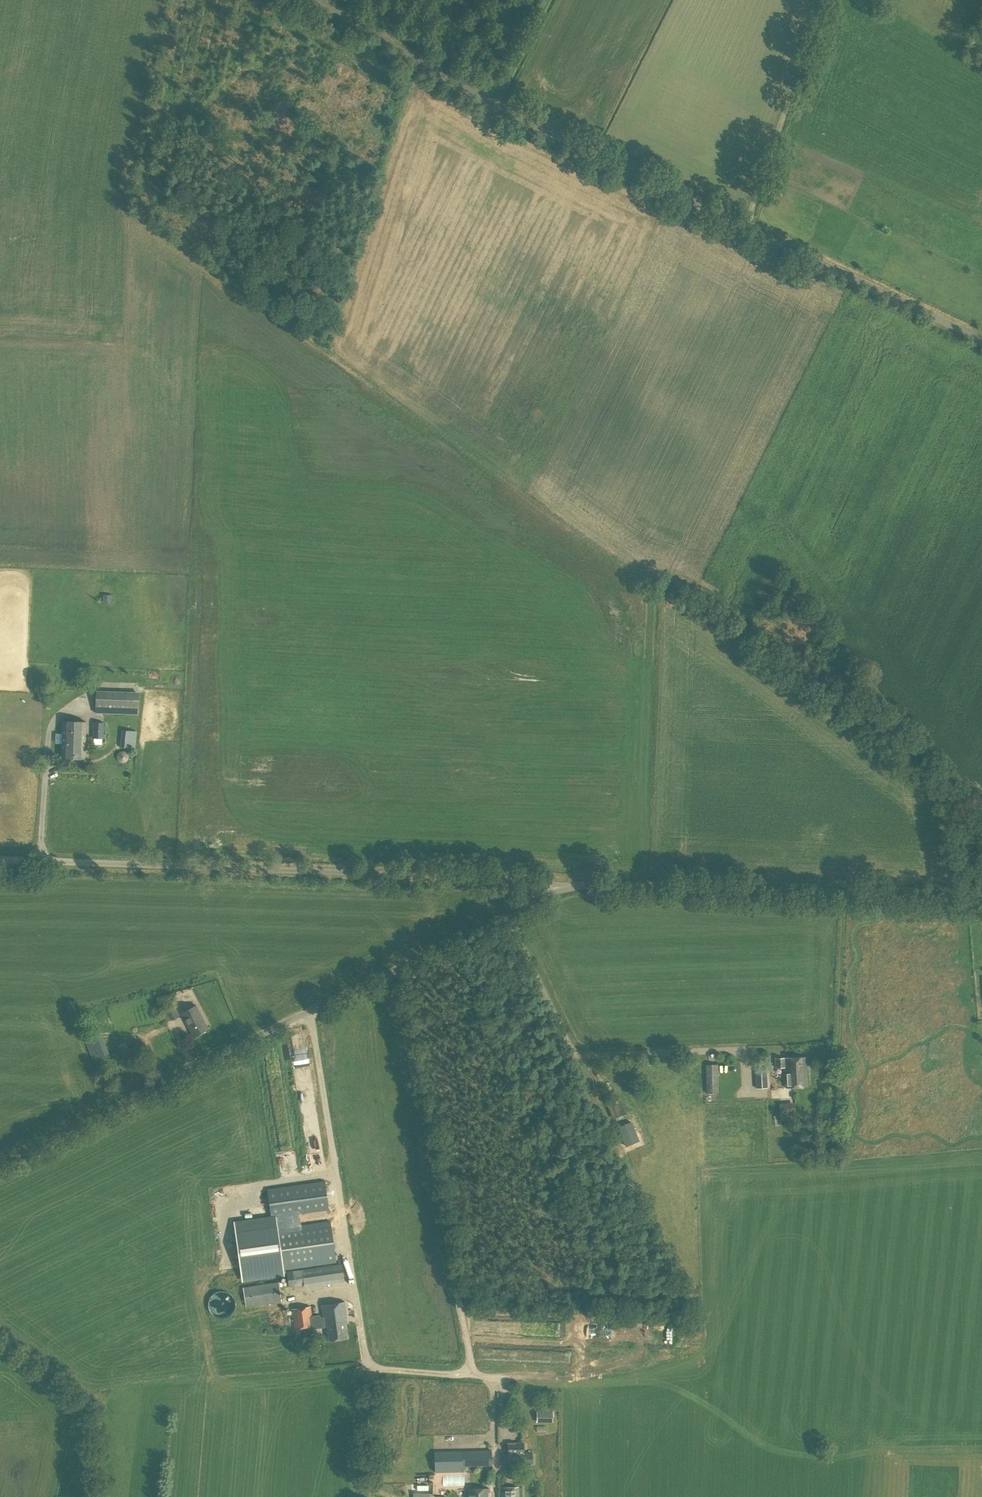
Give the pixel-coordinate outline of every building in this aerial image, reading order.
[(139,692),(127,692),(127,708),(139,708),(139,692)] [(84,758),(86,721),(63,720),(62,757),(84,758)] [(106,734),(103,734),(104,723),(93,722),(93,738),(93,744),(101,744),(101,738),(106,738),(106,734)] [(135,748),(136,731),(122,730),(120,746),(135,748)] [(171,1020),(180,1016),(173,1004),(165,1008),(171,1020)] [(194,1035),(201,1032),(192,1013),(185,1017),(194,1035)] [(106,1046),(90,1052),(93,1060),(109,1053),(106,1046)] [(121,1052),(123,1057),(132,1054),(130,1048),(121,1052)] [(695,1048),(685,1057),(692,1064),(701,1055),(695,1048)] [(793,1074),(793,1088),(808,1087),(807,1058),(792,1059),(792,1068),(791,1068),(791,1074),(793,1074)] [(786,1088),(793,1088),(793,1074),(791,1074),(791,1068),(792,1068),(792,1059),(776,1060),(776,1068),(785,1068),(786,1088)] [(706,1093),(719,1093),(718,1064),(706,1064),(706,1093)] [(756,1088),(767,1088),(767,1070),(755,1071),(756,1088)] [(613,1119),(626,1114),(619,1098),(607,1104),(613,1119)] [(622,1119),(611,1124),(621,1146),(632,1141),(622,1119)] [(296,1148),(296,1138),(284,1139),(284,1148),(296,1148)] [(329,1210),(325,1181),(274,1189),(277,1217),(329,1210)] [(283,1270),(336,1262),(330,1221),(277,1228),(275,1215),(234,1221),(242,1282),(284,1276),(283,1270)] [(304,1287),(344,1281),(342,1263),(287,1271),(289,1287),(304,1285),(304,1287)] [(221,1308),(223,1308),(225,1308),(228,1307),(230,1305),(232,1304),(233,1302),(234,1300),(235,1297),(235,1295),(235,1292),(235,1290),(234,1288),(233,1286),(231,1284),(229,1282),(227,1281),(225,1280),(223,1280),(220,1280),(218,1280),(215,1281),(213,1282),(211,1283),(210,1285),(208,1287),(207,1289),(207,1291),(207,1294),(207,1296),(207,1299),(208,1301),(210,1303),(212,1305),(214,1306),(216,1307),(218,1308),(221,1308)] [(246,1307),(282,1301),(279,1282),(243,1287),(246,1307)] [(312,1323),(312,1327),(312,1328),(326,1327),(328,1341),(348,1339),(346,1324),(348,1324),(346,1302),(322,1305),(324,1321),(313,1323),(312,1323)] [(312,1323),(313,1323),(311,1307),(292,1310),(295,1330),(312,1327),(312,1323)] [(553,1423),(553,1411),(537,1411),(537,1422),(553,1423)] [(524,1452),(524,1443),(508,1443),(508,1464),(533,1463),(533,1452),(524,1452)] [(435,1472),(462,1471),(462,1466),(491,1465),(491,1450),(435,1452),(435,1472)] [(431,1474),(431,1482),(441,1481),(441,1473),(431,1474)] [(468,1474),(446,1475),(446,1487),(468,1486),(468,1474)] [(414,1496),(433,1496),(433,1484),(413,1485),(414,1496)] [(519,1487),(502,1488),(502,1496),(519,1496),(519,1487)] [(468,1489),(468,1496),(490,1496),(489,1489),(468,1489)]
